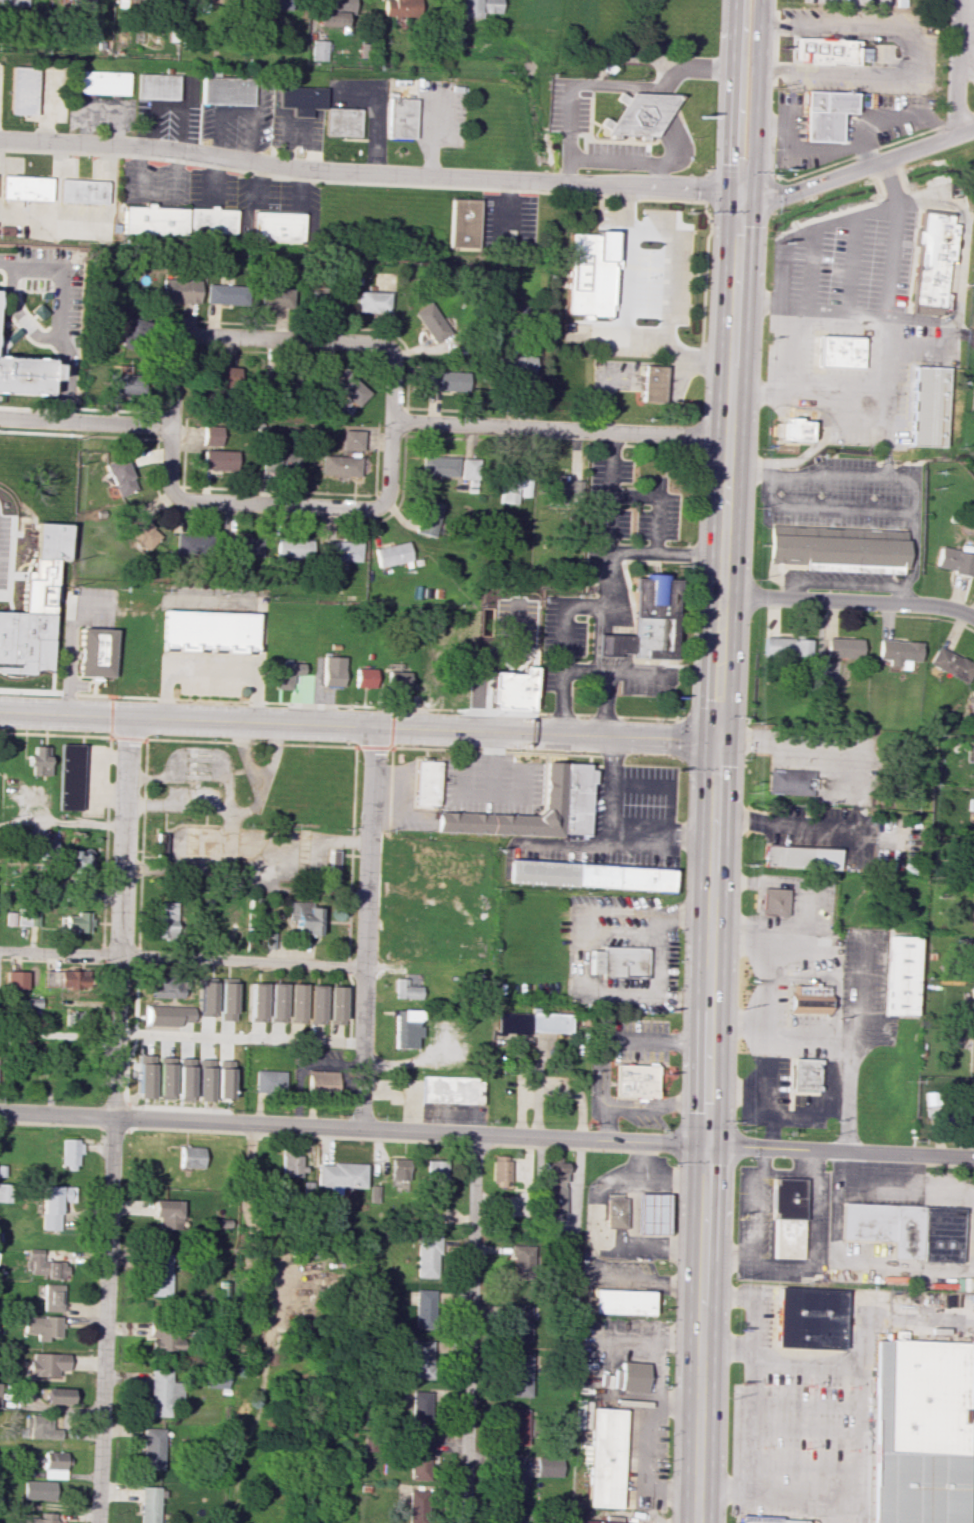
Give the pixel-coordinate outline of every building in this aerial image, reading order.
[(256,9),(285,10),(286,0),(257,0),(256,9)] [(354,0),(319,0),(318,9),(345,9),(345,14),(354,15),(354,0)] [(384,17),(389,17),(389,24),(419,23),(418,0),(383,0),(384,17)] [(500,0),(458,0),(458,12),(466,12),(466,17),(482,18),(482,12),(499,13),(500,0)] [(316,26),(344,27),(345,11),(317,11),(316,26)] [(788,60),(841,62),(843,38),(789,36),(788,60)] [(311,60),(326,61),(327,40),(312,40),(311,60)] [(10,114),(13,66),(38,67),(35,116),(10,114)] [(78,94),(127,95),(128,72),(79,71),(78,94)] [(138,99),(139,73),(179,74),(178,100),(138,99)] [(201,104),(252,105),(252,77),(202,76),(201,104)] [(325,88),(279,86),(278,107),(292,107),(292,117),(310,117),(310,108),(324,108),(325,88)] [(800,139),(839,140),(840,112),(850,112),(851,92),(802,89),(800,139)] [(601,131),(648,135),(674,95),(625,93),(601,131)] [(414,139),(415,99),(388,98),(387,138),(414,139)] [(326,135),(327,107),(361,109),(359,137),(326,135)] [(1,199),(2,176),(49,178),(48,202),(1,199)] [(58,202),(59,179),(107,181),(106,204),(58,202)] [(449,247),(451,200),(477,201),(476,248),(449,247)] [(186,208),(143,206),(143,207),(123,206),(122,233),(185,235),(186,208)] [(234,233),(235,209),(188,208),(188,232),(234,233)] [(302,213),(252,211),(251,239),(301,240),(302,213)] [(906,308),(939,312),(945,261),(949,261),(953,224),(947,224),(948,216),(917,212),(906,308)] [(567,233),(595,234),(595,230),(612,231),(611,261),(609,261),(608,265),(611,265),(609,305),(607,305),(607,317),(589,316),(589,314),(564,313),(567,233)] [(161,302),(197,303),(198,279),(161,278),(161,302)] [(205,304),(247,305),(247,285),(206,284),(205,304)] [(260,307),(291,308),(291,287),(260,286),(260,307)] [(357,311),(388,312),(388,292),(358,291),(357,311)] [(451,331),(428,301),(412,313),(435,343),(451,331)] [(137,319),(128,318),(128,330),(136,330),(137,319)] [(817,335),(815,366),(857,368),(858,337),(817,335)] [(50,396),(0,394),(0,342),(4,338),(8,344),(3,348),(3,357),(51,359),(51,364),(56,364),(55,380),(51,380),(50,396)] [(534,377),(534,356),(498,356),(498,376),(534,377)] [(644,366),(643,378),(641,400),(665,402),(666,377),(667,367),(644,366)] [(945,367),(910,366),(908,446),(943,447),(945,367)] [(214,388),(239,389),(239,368),(214,367),(214,388)] [(427,390),(466,391),(467,371),(427,370),(427,390)] [(109,394),(144,393),(143,372),(108,373),(109,394)] [(369,393),(347,373),(334,387),(356,407),(369,393)] [(808,419),(780,418),(780,440),(808,441),(808,419)] [(221,445),(221,426),(203,425),(203,445),(221,445)] [(362,431),(342,430),(341,449),(362,450),(362,431)] [(236,451),(203,450),(202,469),(236,470),(236,451)] [(298,473),(297,453),(260,454),(260,473),(298,473)] [(137,489),(122,455),(104,463),(119,497),(137,489)] [(321,475),(359,476),(360,457),(321,455),(321,475)] [(421,475),(458,476),(458,457),(422,456),(421,475)] [(477,458),(461,458),(461,479),(467,479),(467,490),(477,490),(477,458)] [(581,480),(566,480),(566,475),(550,475),(549,504),(565,504),(565,494),(581,494),(581,480)] [(529,497),(530,479),(501,478),(500,503),(518,503),(518,496),(529,497)] [(443,505),(424,500),(416,532),(435,537),(443,505)] [(148,551),(162,536),(137,514),(124,528),(148,551)] [(38,524),(36,558),(67,560),(69,526),(38,524)] [(905,530),(770,525),(768,566),(904,571),(905,530)] [(177,534),(176,555),(214,556),(214,535),(177,534)] [(229,558),(261,556),(260,536),(228,537),(229,558)] [(312,539),(277,539),(276,557),(311,558),(312,539)] [(361,542),(326,541),(325,571),(340,571),(341,561),(361,562),(361,542)] [(375,547),(378,566),(410,562),(408,542),(375,547)] [(971,569),(973,570),(973,554),(938,547),(934,568),(970,575),(971,569)] [(676,659),(611,656),(600,656),(601,634),(612,634),(635,635),(637,580),(680,582),(676,659)] [(17,664),(0,663),(0,610),(57,613),(54,674),(17,672),(17,664)] [(255,613),(163,611),(162,649),(207,650),(207,647),(221,648),(221,651),(254,652),(255,613)] [(114,629),(79,628),(78,676),(113,677),(114,629)] [(763,655),(809,656),(809,638),(763,637),(763,655)] [(861,639),(826,638),(826,657),(860,658),(861,639)] [(919,661),(920,642),(878,640),(877,659),(887,659),(887,667),(908,668),(908,661),(919,661)] [(967,681),(973,664),(973,663),(935,647),(927,665),(967,681)] [(322,686),(343,687),(343,657),(323,656),(322,686)] [(274,689),(291,689),(291,675),(302,675),(302,662),(274,661),(274,689)] [(532,710),(533,667),(522,666),(521,673),(491,672),(491,709),(532,710)] [(355,688),(375,689),(376,668),(355,668),(355,688)] [(387,688),(408,689),(409,672),(388,671),(387,688)] [(970,715),(973,715),(973,691),(965,693),(970,715)] [(60,810),(62,744),(84,745),(82,811),(60,810)] [(50,746),(33,746),(33,755),(28,755),(27,766),(32,766),(32,775),(49,775),(50,746)] [(417,761),(441,762),(439,806),(415,805),(417,761)] [(438,811),(534,815),(542,807),(544,762),(563,763),(561,836),(437,831),(438,811)] [(587,835),(589,783),(593,783),(593,770),(587,770),(587,764),(566,763),(564,832),(570,832),(582,833),(582,835),(587,835)] [(763,770),(811,772),(811,798),(763,794),(763,770)] [(54,842),(39,842),(39,862),(54,862),(54,842)] [(838,848),(763,845),(763,867),(837,870),(838,848)] [(92,850),(64,849),(63,873),(91,874),(92,850)] [(337,878),(338,850),(329,850),(329,877),(337,878)] [(513,859),(670,870),(669,889),(654,888),(654,890),(578,885),(577,887),(511,882),(513,859)] [(788,889),(761,888),(760,914),(787,915),(788,889)] [(311,901),(289,901),(288,920),(295,920),(295,934),(320,935),(320,908),(311,907),(311,901)] [(155,937),(175,937),(175,921),(187,921),(187,908),(175,908),(175,902),(155,902),(155,937)] [(38,926),(38,908),(17,907),(17,925),(38,926)] [(5,925),(14,925),(14,911),(5,910),(5,925)] [(60,916),(60,928),(77,929),(76,932),(89,932),(90,912),(75,911),(75,916),(60,916)] [(264,948),(273,948),(274,929),(265,929),(264,948)] [(883,1014),(914,1015),(916,936),(885,935),(883,1014)] [(645,947),(601,946),(601,951),(590,951),(590,976),(645,977),(645,947)] [(81,987),(80,970),(59,971),(59,987),(81,987)] [(4,989),(25,989),(26,971),(5,971),(4,989)] [(58,985),(58,971),(44,971),(43,985),(58,985)] [(179,997),(180,978),(150,977),(150,997),(179,997)] [(234,978),(219,978),(218,1020),(233,1021),(234,978)] [(419,986),(405,986),(406,978),(394,978),(394,998),(419,999),(419,986)] [(213,1016),(214,982),(199,982),(198,1016),(213,1016)] [(263,1022),(265,984),(249,983),(248,1021),(263,1022)] [(269,1022),(270,984),(285,985),(283,1023),(269,1022)] [(289,1023),(290,984),(305,985),(303,1023),(289,1023)] [(827,1014),(828,985),(789,984),(788,1013),(827,1014)] [(308,1023),(310,985),(325,986),(323,1024),(308,1023)] [(328,1025),(329,986),(344,987),(343,1025),(328,1025)] [(191,1006),(142,1005),(142,1025),(178,1026),(178,1022),(191,1022),(191,1006)] [(393,1048),(415,1048),(416,1036),(420,1036),(420,1026),(417,1026),(417,1010),(394,1009),(393,1048)] [(568,1034),(569,1014),(495,1012),(494,1032),(568,1034)] [(156,1050),(183,1050),(182,1072),(156,1072),(156,1050)] [(153,1055),(137,1054),(136,1097),(151,1098),(153,1055)] [(156,1099),(171,1099),(172,1057),(157,1057),(156,1099)] [(191,1058),(177,1058),(176,1100),(190,1100),(191,1058)] [(817,1089),(818,1059),(791,1058),(790,1089),(817,1089)] [(195,1100),(210,1101),(211,1059),(196,1059),(195,1100)] [(229,1099),(231,1060),(216,1060),(214,1098),(229,1099)] [(617,1066),(660,1068),(658,1098),(616,1097),(617,1066)] [(283,1071),(253,1070),(253,1092),(282,1093),(283,1071)] [(335,1092),(336,1071),(307,1071),(306,1091),(335,1092)] [(465,1103),(466,1077),(421,1076),(420,1102),(465,1103)] [(952,1100),(958,1123),(973,1119),(973,1094),(952,1100)] [(79,1139),(61,1138),(61,1169),(78,1170),(79,1139)] [(201,1168),(202,1147),(179,1146),(178,1167),(201,1168)] [(299,1177),(299,1155),(280,1154),(279,1176),(299,1177)] [(491,1186),(508,1186),(508,1156),(491,1155),(491,1186)] [(390,1158),(389,1190),(406,1190),(407,1159),(390,1158)] [(543,1213),(563,1214),(565,1159),(551,1159),(551,1161),(545,1161),(543,1213)] [(426,1181),(445,1180),(445,1160),(426,1160),(426,1181)] [(316,1163),(315,1186),(327,1186),(326,1194),(337,1194),(338,1187),(363,1188),(363,1164),(316,1163)] [(771,1258),(801,1258),(803,1179),(773,1178),(771,1258)] [(9,1202),(9,1184),(0,1183),(0,1202),(9,1202)] [(59,1230),(60,1201),(73,1201),(74,1186),(43,1185),(41,1229),(59,1230)] [(664,1233),(665,1194),(635,1193),(635,1233),(664,1233)] [(624,1198),(606,1197),(605,1227),(624,1227),(624,1198)] [(179,1200),(152,1200),(151,1216),(156,1216),(156,1229),(179,1229),(179,1200)] [(840,1239),(892,1240),(892,1259),(960,1262),(962,1207),(842,1203),(840,1239)] [(415,1277),(436,1278),(438,1236),(416,1235),(415,1277)] [(510,1275),(521,1276),(522,1267),(531,1267),(532,1245),(511,1245),(510,1275)] [(42,1249),(28,1249),(27,1274),(42,1274),(42,1278),(66,1278),(66,1262),(42,1261),(42,1249)] [(169,1298),(170,1253),(150,1252),(149,1298),(169,1298)] [(62,1312),(63,1284),(43,1284),(43,1311),(62,1312)] [(650,1314),(651,1291),(591,1289),(591,1313),(650,1314)] [(413,1329),(435,1330),(436,1290),(414,1290),(413,1329)] [(775,1290),(842,1293),(839,1349),(773,1346),(775,1290)] [(28,1302),(13,1301),(13,1311),(28,1311),(28,1302)] [(528,1341),(529,1305),(510,1304),(509,1340),(528,1341)] [(23,1333),(35,1334),(35,1340),(47,1340),(47,1337),(61,1337),(61,1317),(24,1316),(23,1333)] [(148,1338),(151,1338),(151,1350),(180,1351),(181,1326),(148,1325),(148,1338)] [(408,1378),(430,1379),(431,1341),(409,1340),(408,1378)] [(866,1522),(963,1522),(967,1343),(871,1340),(866,1522)] [(57,1377),(57,1370),(67,1370),(67,1354),(29,1353),(29,1376),(57,1377)] [(529,1397),(531,1354),(508,1353),(507,1396),(529,1397)] [(646,1391),(647,1363),(620,1361),(620,1369),(613,1369),(612,1390),(646,1391)] [(225,1369),(205,1368),(204,1388),(225,1388),(225,1369)] [(143,1416),(171,1417),(172,1369),(149,1369),(148,1399),(144,1399),(143,1416)] [(71,1388),(45,1388),(45,1404),(71,1405),(71,1388)] [(409,1427),(430,1428),(431,1391),(410,1391),(409,1427)] [(526,1445),(527,1409),(507,1408),(506,1445),(526,1445)] [(585,1507),(618,1508),(622,1409),(589,1408),(585,1507)] [(60,1439),(60,1429),(50,1429),(50,1415),(24,1415),(24,1427),(29,1428),(28,1438),(60,1439)] [(162,1469),(163,1428),(142,1427),(141,1469),(162,1469)] [(428,1442),(409,1442),(407,1478),(426,1479),(428,1442)] [(42,1478),(63,1479),(64,1452),(43,1451),(42,1478)] [(560,1476),(560,1456),(535,1455),(534,1476),(560,1476)] [(524,1464),(504,1464),(503,1492),(523,1493),(524,1464)] [(54,1481),(23,1480),(22,1499),(54,1500),(54,1481)] [(159,1497),(164,1497),(164,1487),(139,1487),(138,1522),(158,1522),(159,1497)] [(428,1490),(407,1489),(406,1522),(427,1522),(428,1490)] [(505,1510),(504,1522),(520,1522),(520,1511),(505,1510)] [(58,1520),(54,1520),(54,1513),(40,1512),(40,1517),(16,1516),(15,1522),(58,1522),(58,1520)]
